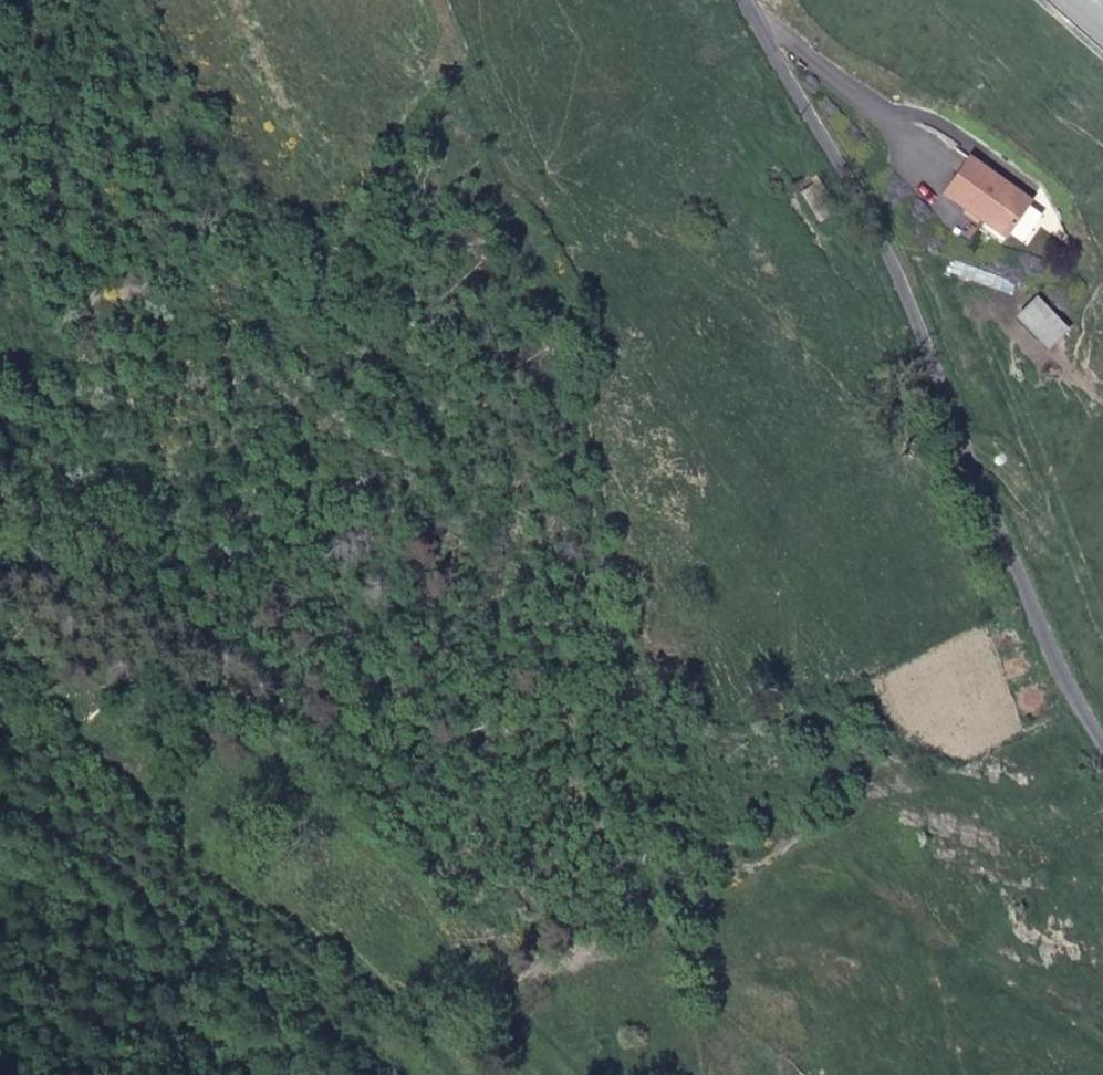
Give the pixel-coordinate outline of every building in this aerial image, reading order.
[(983,205),(1004,219),(1029,181),(966,141),(942,179),(983,205)] [(1001,225),(1004,219),(983,205),(979,212),(1001,225)] [(1040,276),(1018,294),(1048,329),(1070,311),(1040,276)]
